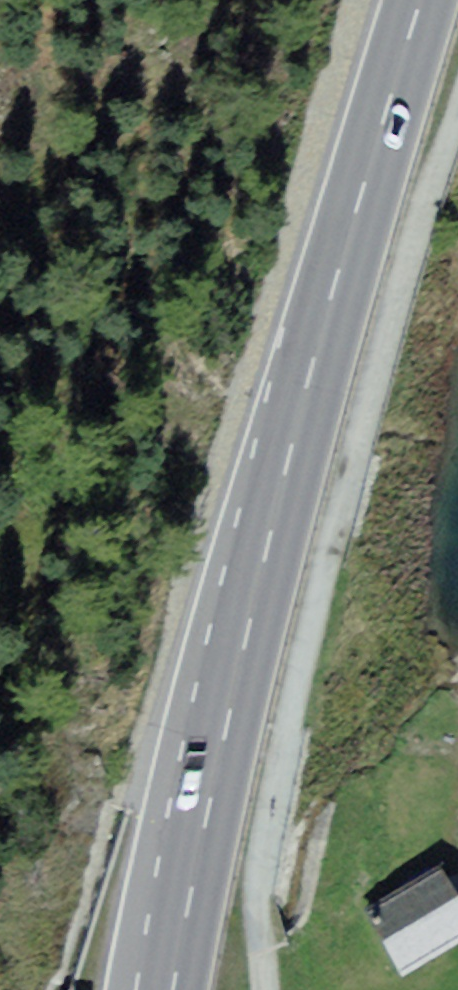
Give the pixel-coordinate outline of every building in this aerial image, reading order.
[(375,909),(412,969),(457,941),(457,905),(437,871),(375,909)]
